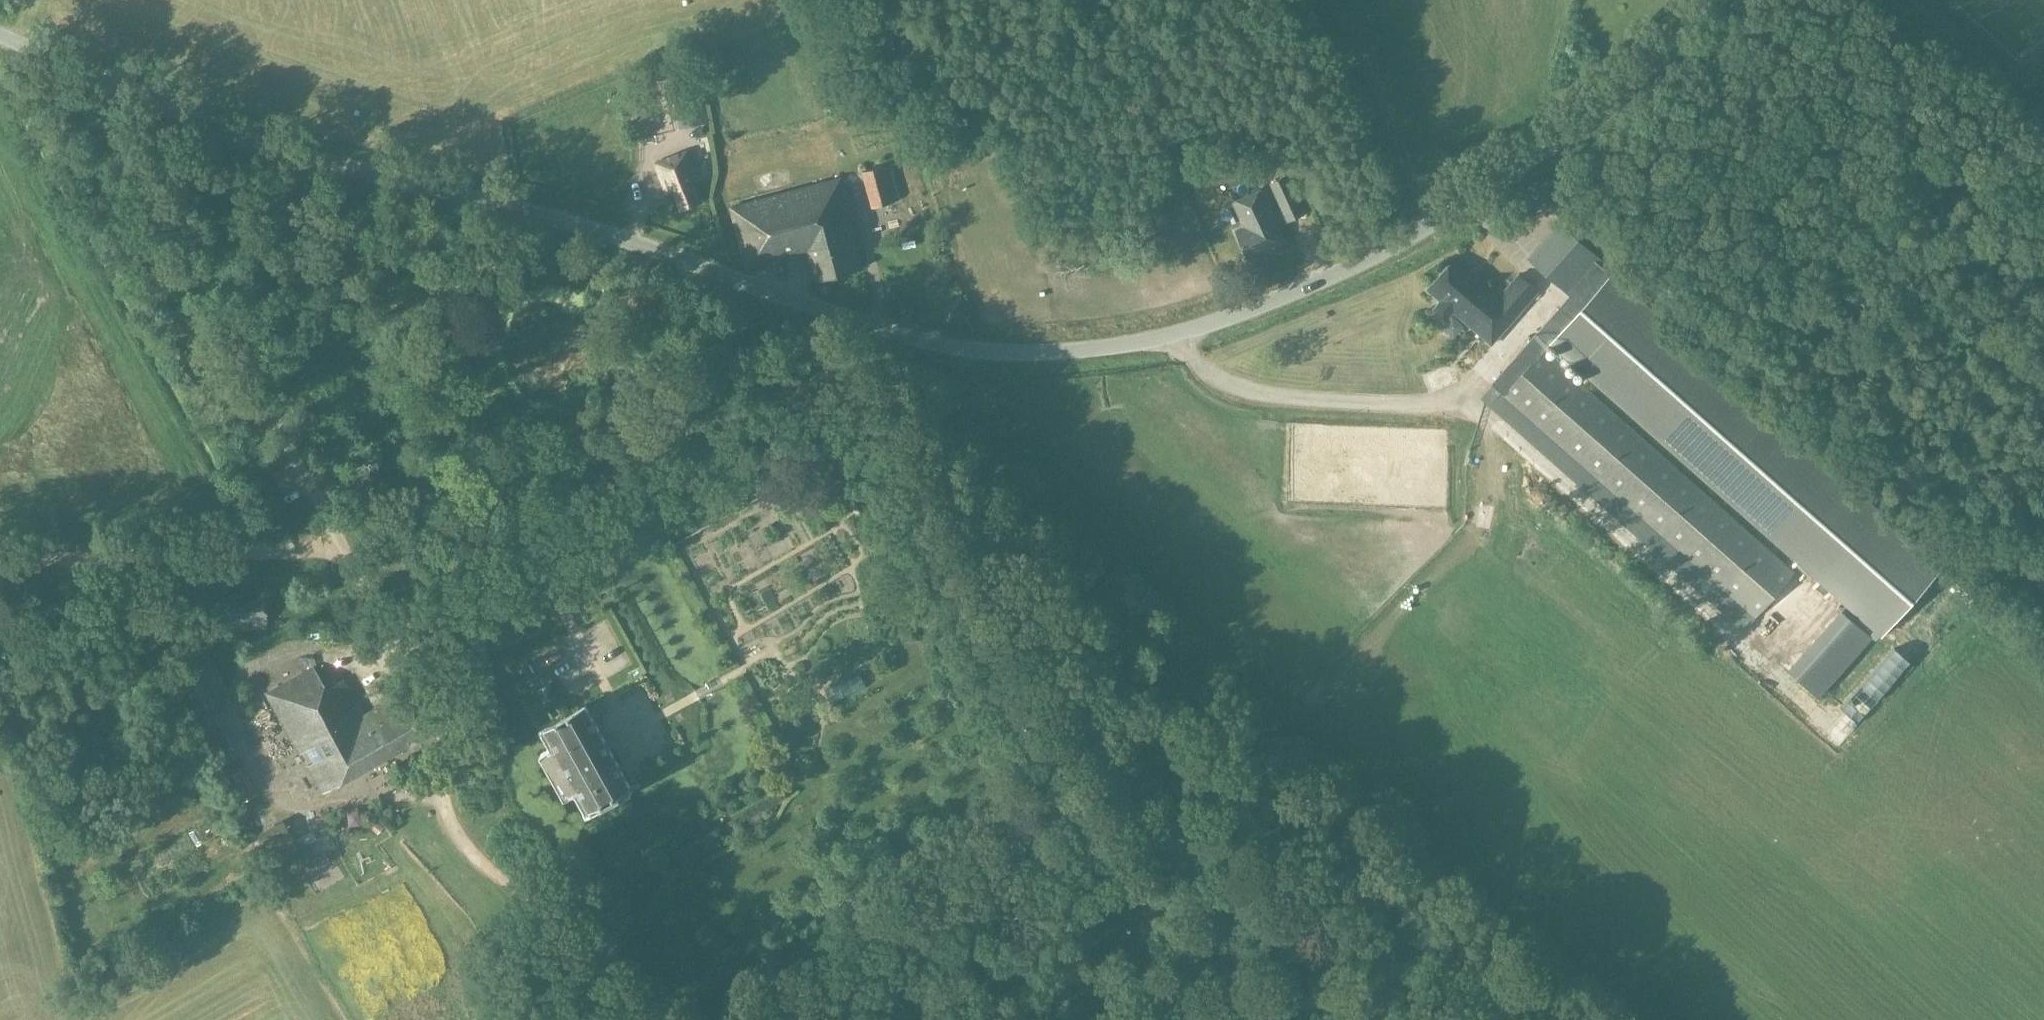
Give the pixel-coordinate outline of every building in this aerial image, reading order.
[(694,81),(671,86),(673,99),(682,97),(689,127),(703,124),(694,81)] [(657,163),(668,193),(674,190),(681,209),(700,202),(693,182),(699,179),(688,151),(657,163)] [(863,171),(873,207),(896,201),(886,165),(863,171)] [(1271,183),(1287,220),(1303,213),(1287,176),(1271,183)] [(815,281),(863,268),(854,237),(858,236),(842,177),(731,207),(748,271),(786,260),(786,259),(807,253),(815,281)] [(1265,247),(1265,245),(1282,238),(1260,191),(1234,203),(1245,227),(1235,231),(1247,256),(1265,247)] [(1744,631),(1794,575),(1543,353),(1551,343),(1882,636),(1943,566),(1599,264),(1603,259),(1571,231),(1538,269),(1565,293),(1569,296),(1491,384),(1500,393),(1489,406),(1744,631)] [(1430,290),(1443,301),(1435,310),(1447,321),(1455,312),(1493,344),(1539,291),(1521,274),(1502,296),(1481,279),(1478,282),(1454,261),(1430,290)] [(265,598),(227,602),(230,631),(268,628),(265,598)] [(1842,611),(1788,670),(1819,698),(1872,638),(1842,611)] [(1889,650),(1906,667),(1920,653),(1904,636),(1889,650)] [(406,690),(363,715),(343,678),(326,688),(313,666),(265,694),(322,793),(430,732),(406,690)] [(373,688),(379,698),(386,694),(380,684),(373,688)] [(538,691),(547,707),(556,702),(547,685),(538,691)] [(608,745),(586,704),(564,716),(545,726),(558,749),(547,755),(567,792),(578,786),(590,808),(631,786),(630,785),(608,745)] [(328,815),(315,819),(318,829),(324,827),(330,825),(332,825),(328,815)] [(375,821),(369,827),(377,835),(383,829),(375,821)] [(324,853),(310,861),(316,869),(329,861),(324,853)]
